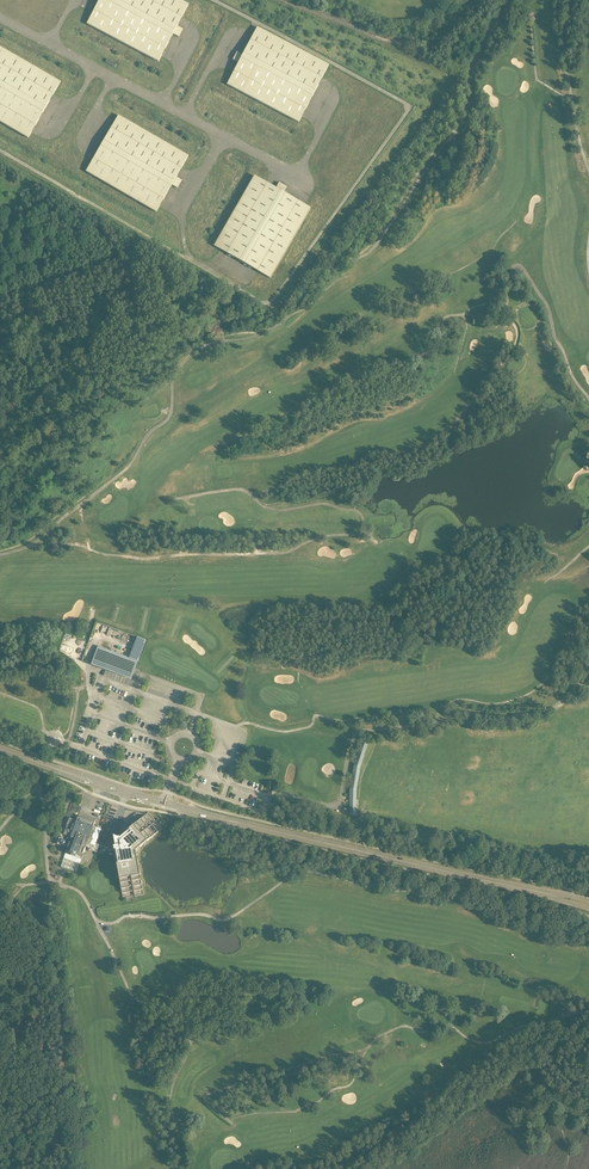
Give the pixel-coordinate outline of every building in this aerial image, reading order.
[(179,0),(100,0),(87,25),(158,62),(173,35),(179,38),(183,30),(177,27),(189,5),(179,0)] [(329,66),(257,28),(243,56),(237,53),(233,60),(239,63),(227,85),(299,123),(329,66)] [(0,48),(0,122),(28,138),(60,82),(0,48)] [(188,156),(119,116),(86,172),(156,213),(172,185),(178,188),(182,181),(176,178),(188,156)] [(276,189),(254,176),(215,247),(271,279),(311,209),(284,193),(287,188),(280,183),(276,189)] [(98,647),(92,665),(131,679),(147,640),(138,637),(130,658),(98,647)] [(99,845),(103,833),(104,831),(93,827),(95,822),(79,816),(82,808),(71,804),(58,839),(69,843),(65,854),(81,860),(85,849),(96,853),(99,845)] [(104,834),(100,846),(109,849),(109,853),(115,852),(123,899),(144,896),(136,852),(162,830),(149,814),(118,839),(115,838),(114,837),(114,838),(110,839),(108,838),(109,835),(104,834)]
